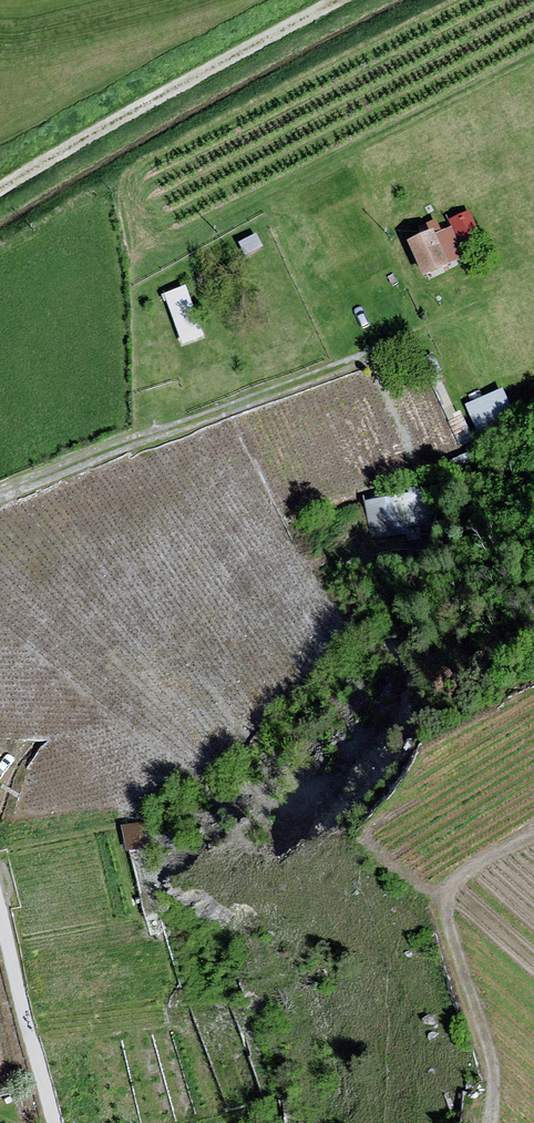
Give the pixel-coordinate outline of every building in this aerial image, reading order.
[(426,231),(398,245),(417,283),(444,270),(426,231)] [(192,283),(168,289),(183,341),(206,335),(192,283)] [(506,388),(469,400),(478,430),(516,419),(506,388)] [(376,535),(427,533),(426,495),(375,497),(376,535)]
